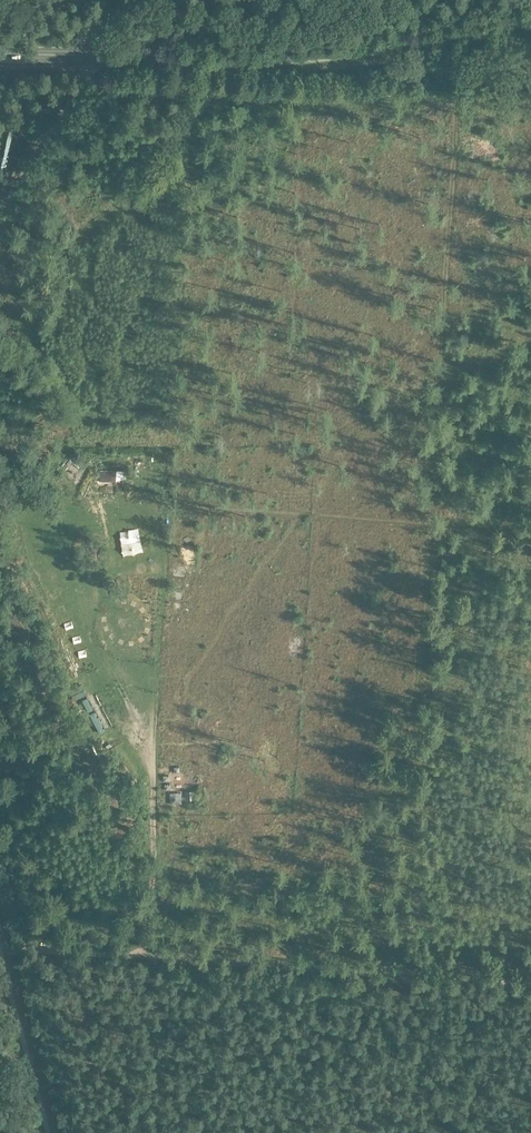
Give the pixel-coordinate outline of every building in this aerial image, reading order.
[(23,132),(17,141),(22,145),(29,136),(23,132)] [(77,489),(88,477),(74,464),(63,475),(77,489)] [(91,686),(98,682),(94,673),(87,676),(91,686)]
